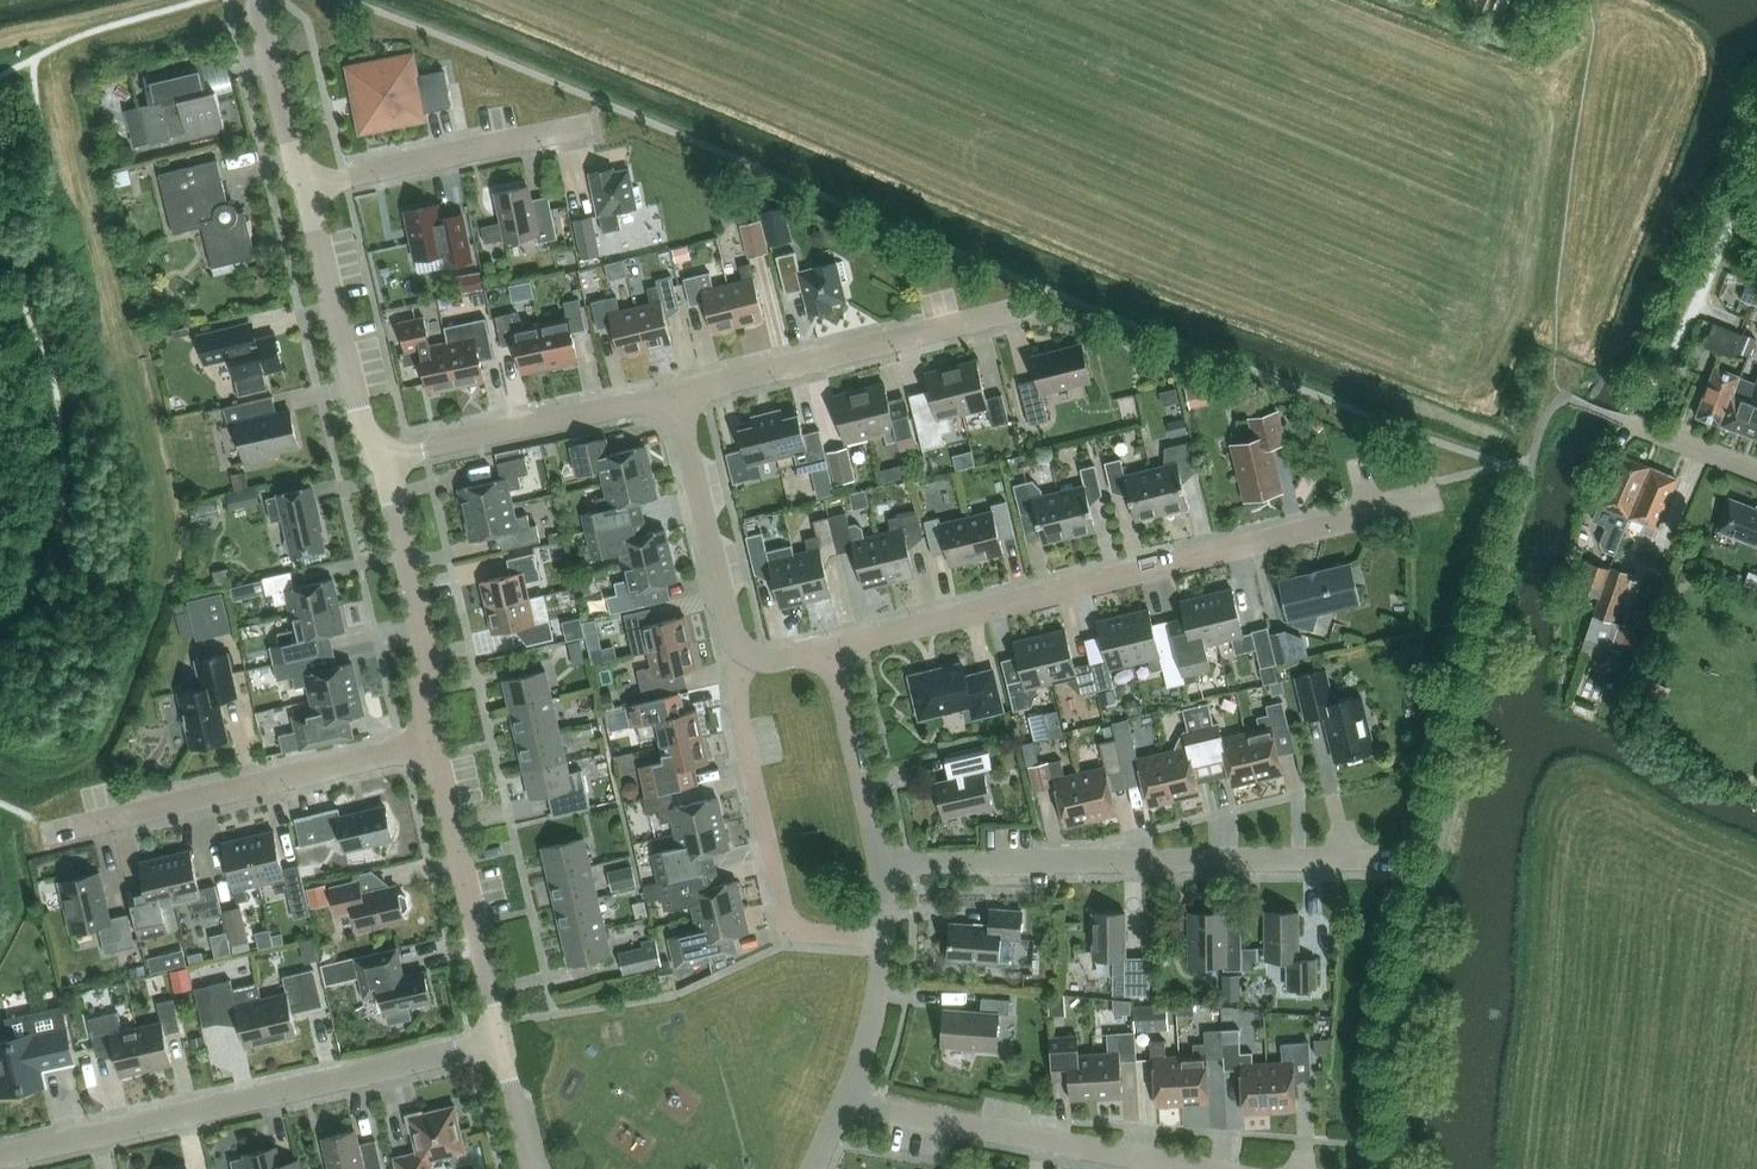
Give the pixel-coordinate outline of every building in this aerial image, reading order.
[(1510,0),(1478,0),(1475,6),(1502,18),(1510,0)] [(415,51),(344,65),(358,136),(429,122),(427,111),(451,107),(444,70),(420,75),(415,51)] [(136,145),(149,141),(150,143),(173,137),(172,135),(186,132),(188,138),(225,129),(216,90),(208,92),(201,63),(142,78),(149,104),(141,106),(141,107),(122,112),(127,133),(132,132),(136,145)] [(228,203),(219,168),(217,160),(159,174),(173,234),(203,227),(213,267),(256,257),(246,216),(239,218),(237,211),(237,209),(236,208),(234,206),(232,204),(230,203),(228,203)] [(131,183),(127,169),(110,173),(114,187),(131,183)] [(618,211),(643,206),(639,186),(632,187),(629,169),(599,175),(598,172),(590,173),(598,215),(599,215),(603,233),(621,229),(618,211)] [(557,238),(548,196),(530,200),(527,186),(496,192),(506,241),(536,234),(538,242),(557,238)] [(406,211),(416,259),(442,254),(445,268),(474,262),(464,213),(440,218),(437,204),(406,211)] [(758,219),(755,206),(736,211),(739,224),(738,224),(746,257),(768,252),(759,218),(758,219)] [(769,246),(784,242),(775,209),(760,213),(769,246)] [(600,255),(592,215),(572,219),(581,259),(600,255)] [(686,245),(671,248),(674,260),(689,257),(686,245)] [(841,282),(848,281),(843,261),(800,271),(795,252),(776,256),(786,295),(803,290),(809,313),(817,311),(816,308),(846,300),(841,282)] [(738,325),(764,319),(754,277),(750,263),(739,265),(743,280),(728,284),(738,325)] [(483,289),(480,272),(454,276),(457,294),(483,289)] [(738,325),(728,284),(713,287),(709,272),(684,278),(690,305),(705,302),(712,332),(738,325)] [(664,312),(680,308),(671,276),(655,280),(657,286),(647,288),(650,303),(635,306),(646,348),(672,342),(664,312)] [(1744,282),(1739,298),(1756,304),(1756,286),(1744,282)] [(483,291),(471,293),(474,305),(485,303),(483,291)] [(646,348),(635,306),(620,310),(616,296),(606,298),(591,302),(598,328),(612,325),(620,355),(646,348)] [(550,367),(578,361),(572,332),(585,329),(579,298),(563,302),(567,318),(540,323),(550,367)] [(550,367),(540,323),(524,327),(522,320),(517,312),(495,316),(502,346),(516,344),(522,373),(550,367)] [(430,347),(427,330),(424,316),(399,321),(405,351),(419,348),(428,393),(456,387),(447,343),(430,347)] [(494,358),(485,318),(444,327),(447,343),(456,387),(484,381),(480,361),(494,358)] [(1739,333),(1712,322),(1703,346),(1730,356),(1739,333)] [(188,326),(172,330),(174,338),(190,334),(188,326)] [(275,335),(257,339),(240,344),(235,326),(198,335),(205,364),(231,358),(240,394),(239,395),(239,396),(268,389),(268,387),(266,388),(262,372),(283,368),(275,335)] [(1755,338),(1741,332),(1733,350),(1748,356),(1755,338)] [(1042,392),(1091,380),(1082,344),(1032,356),(1038,379),(1019,383),(1030,425),(1049,420),(1042,392)] [(993,426),(1009,422),(1002,394),(986,398),(977,360),(951,367),(963,413),(988,407),(993,426)] [(937,420),(963,413),(951,367),(926,373),(937,420)] [(1732,394),(1739,376),(1715,367),(1696,416),(1721,425),(1732,394)] [(1750,401),(1756,383),(1739,376),(1732,394),(1733,394),(1721,425),(1743,432),(1755,403),(1750,401)] [(1214,380),(1185,386),(1188,399),(1217,392),(1214,380)] [(1743,432),(1756,437),(1756,382),(1756,383),(1750,401),(1755,403),(1743,432)] [(900,449),(917,445),(906,400),(890,404),(884,384),(859,390),(870,436),(884,433),(886,443),(898,440),(900,449)] [(845,442),(870,436),(859,390),(833,396),(845,442)] [(298,445),(290,411),(277,414),(273,396),(224,407),(228,426),(236,425),(246,466),(267,461),(265,453),(298,445)] [(797,410),(783,413),(782,409),(766,413),(778,458),(794,453),(799,474),(829,466),(820,429),(803,433),(797,410)] [(1270,446),(1284,443),(1277,412),(1250,419),(1256,440),(1233,445),(1245,493),(1279,485),(1270,446)] [(748,465),(778,458),(766,413),(751,417),(752,421),(737,425),(743,449),(747,465),(748,465)] [(1188,433),(1184,419),(1167,423),(1170,437),(1188,433)] [(942,454),(935,424),(917,429),(924,458),(942,454)] [(604,482),(651,472),(645,446),(603,456),(599,439),(572,446),(578,474),(601,469),(604,482)] [(1180,475),(1196,471),(1189,442),(1165,448),(1164,465),(1151,468),(1162,514),(1188,507),(1180,475)] [(855,479),(846,446),(826,451),(834,484),(855,479)] [(747,465),(743,449),(726,454),(733,484),(751,479),(748,465),(747,465)] [(1614,555),(1629,518),(1650,467),(1620,455),(1592,520),(1603,525),(1605,529),(1600,542),(1602,550),(1614,555)] [(465,514),(512,504),(509,490),(521,487),(519,475),(529,473),(525,457),(497,463),(501,479),(459,489),(465,514)] [(1151,468),(1125,475),(1121,458),(1105,462),(1112,492),(1127,488),(1135,520),(1162,514),(1151,468)] [(910,477),(906,463),(879,470),(883,484),(910,477)] [(1088,498),(1102,494),(1095,465),(1080,468),(1084,485),(1058,491),(1069,537),(1096,530),(1088,498)] [(1677,478),(1661,471),(1651,467),(1630,517),(1643,523),(1640,532),(1650,537),(1654,527),(1657,528),(1677,478)] [(243,489),(240,472),(230,474),(232,490),(243,489)] [(643,517),(639,501),(657,497),(651,472),(604,482),(608,496),(595,499),(598,511),(583,514),(586,531),(619,523),(643,517)] [(1069,537),(1058,491),(1032,498),(1028,481),(1013,485),(1020,514),(1035,511),(1043,543),(1069,537)] [(292,557),(325,550),(311,486),(277,494),(277,496),(266,498),(272,522),(283,519),(292,557)] [(831,497),(828,486),(815,489),(817,500),(831,497)] [(245,507),(260,503),(256,487),(241,491),(245,507)] [(923,537),(917,512),(912,494),(891,499),(895,517),(888,518),(891,531),(878,534),(889,581),(915,574),(907,541),(923,537)] [(1730,498),(1718,530),(1756,545),(1756,509),(1730,498)] [(1000,539),(1014,535),(1006,501),(991,505),(992,510),(966,517),(977,559),(1003,553),(1000,539)] [(513,547),(540,541),(537,524),(530,526),(528,514),(515,517),(512,504),(465,514),(471,540),(509,531),(513,547)] [(889,581),(878,534),(853,540),(846,512),(829,516),(838,554),(854,550),(863,587),(889,581)] [(822,558),(838,554),(829,516),(813,520),(816,536),(805,539),(808,551),(794,555),(806,601),(831,595),(822,558)] [(670,555),(665,529),(647,534),(643,517),(619,523),(586,531),(593,559),(621,552),(624,566),(670,555)] [(950,566),(977,559),(966,517),(940,523),(939,517),(924,521),(933,555),(947,552),(950,566)] [(564,541),(562,531),(549,534),(551,544),(564,541)] [(791,544),(767,550),(762,533),(746,537),(755,574),(771,570),(780,607),(806,601),(794,555),(791,544)] [(529,598),(525,582),(541,579),(535,553),(507,559),(511,574),(481,581),(487,607),(529,598)] [(635,591),(676,581),(670,555),(624,566),(627,579),(614,583),(617,594),(607,597),(611,613),(638,607),(635,591)] [(1586,560),(1575,589),(1599,598),(1610,569),(1586,560)] [(1319,610),(1357,601),(1348,565),(1283,581),(1291,616),(1293,616),(1295,625),(1313,630),(1319,610)] [(1599,598),(1581,651),(1589,654),(1593,643),(1610,648),(1618,623),(1614,622),(1631,574),(1610,567),(1610,569),(1599,598)] [(230,584),(227,568),(211,571),(214,587),(230,584)] [(292,615),(338,605),(332,579),(295,588),(291,571),(263,578),(267,594),(273,593),(276,605),(288,602),(292,615)] [(233,600),(245,597),(242,583),(230,586),(233,600)] [(1268,627),(1252,631),(1252,632),(1243,634),(1232,589),(1207,595),(1218,641),(1231,638),(1235,654),(1256,649),(1261,668),(1277,664),(1268,627)] [(230,631),(221,592),(186,600),(195,640),(230,631)] [(1207,595),(1181,601),(1185,616),(1190,639),(1195,660),(1196,660),(1199,672),(1210,669),(1204,645),(1218,641),(1207,595)] [(554,639),(550,620),(547,610),(533,613),(529,598),(487,607),(493,634),(523,627),(527,645),(554,639)] [(344,630),(338,605),(292,615),(295,629),(277,633),(280,645),(270,647),(273,663),(278,662),(306,656),(302,640),(344,630)] [(649,652),(691,642),(685,616),(655,623),(651,608),(624,615),(630,641),(645,637),(649,652)] [(1163,668),(1158,647),(1149,609),(1123,615),(1134,662),(1148,658),(1151,671),(1163,668)] [(1109,668),(1134,662),(1123,615),(1098,622),(1107,659),(1090,663),(1097,690),(1114,686),(1109,668)] [(1199,672),(1196,660),(1195,660),(1190,639),(1185,616),(1169,620),(1174,643),(1184,683),(1201,679),(1199,672)] [(585,637),(581,619),(562,623),(566,641),(585,637)] [(584,622),(588,642),(600,640),(596,620),(584,622)] [(1097,690),(1090,663),(1074,667),(1065,629),(1040,636),(1051,682),(1064,679),(1079,693),(1080,692),(1081,694),(1097,690)] [(1284,629),(1270,632),(1277,663),(1306,657),(1301,636),(1284,629)] [(1037,686),(1051,682),(1040,636),(1014,642),(1023,679),(1007,683),(1014,711),(1031,707),(1030,705),(1037,686)] [(571,654),(582,651),(580,640),(569,643),(571,654)] [(667,675),(697,668),(691,642),(649,652),(652,667),(637,670),(643,696),(670,690),(667,675)] [(1168,687),(1184,683),(1174,643),(1158,647),(1163,668),(1168,687)] [(191,748),(228,739),(219,700),(238,695),(228,653),(195,661),(202,689),(179,694),(191,748)] [(311,699),(358,688),(352,663),(310,672),(306,656),(278,662),(273,663),(277,680),(292,677),(295,688),(308,685),(311,699)] [(974,717),(1003,710),(993,670),(965,676),(962,663),(909,676),(920,718),(961,708),(964,720),(974,717)] [(1335,760),(1375,751),(1362,697),(1334,704),(1326,670),(1295,677),(1305,719),(1324,715),(1335,760)] [(504,680),(510,708),(551,698),(545,671),(504,680)] [(1663,704),(1669,687),(1651,680),(1644,697),(1663,704)] [(1283,693),(1280,681),(1268,684),(1271,696),(1283,693)] [(354,736),(350,717),(364,714),(358,688),(311,699),(314,713),(294,717),(297,731),(279,735),(283,752),(354,736)] [(614,707),(610,691),(598,694),(602,710),(614,707)] [(1113,704),(1110,691),(1098,694),(1101,707),(1113,704)] [(658,734),(661,746),(703,736),(697,710),(686,712),(682,693),(627,706),(631,725),(636,724),(639,739),(658,734)] [(517,739),(558,729),(551,698),(510,708),(517,739)] [(1124,709),(1130,715),(1138,713),(1140,705),(1134,699),(1126,701),(1124,709)] [(1273,733),(1289,729),(1282,701),(1266,705),(1268,714),(1257,717),(1260,730),(1246,733),(1257,779),(1283,773),(1273,733)] [(1246,733),(1222,739),(1218,723),(1214,724),(1209,703),(1196,706),(1212,773),(1228,769),(1232,786),(1257,779),(1246,733)] [(1196,776),(1212,773),(1196,706),(1182,709),(1187,730),(1182,731),(1173,747),(1174,751),(1163,753),(1174,799),(1200,793),(1196,776)] [(1049,737),(1063,733),(1057,710),(1043,714),(1049,737)] [(1138,759),(1128,719),(1112,723),(1116,739),(1124,771),(1140,768),(1138,759)] [(594,732),(591,721),(576,725),(578,736),(594,732)] [(524,770),(566,761),(558,729),(517,739),(524,770)] [(679,769),(709,762),(703,736),(661,746),(664,761),(645,766),(647,774),(643,780),(647,796),(671,790),(683,788),(679,769)] [(1108,775),(1124,771),(1116,739),(1099,743),(1105,767),(1080,773),(1091,820),(1117,813),(1108,775)] [(621,744),(620,740),(610,742),(614,757),(628,753),(626,743),(621,744)] [(992,811),(993,811),(984,773),(990,772),(984,745),(948,754),(952,771),(955,771),(957,778),(935,783),(944,822),(946,822),(945,817),(990,807),(992,811)] [(1149,806),(1174,799),(1163,753),(1138,759),(1140,768),(1149,806)] [(1091,820),(1080,773),(1065,777),(1061,759),(1050,762),(1065,826),(1091,820)] [(1054,785),(1048,760),(1026,765),(1032,790),(1054,785)] [(582,770),(568,773),(566,761),(524,770),(531,798),(548,794),(553,815),(590,807),(582,770)] [(622,788),(624,795),(629,799),(636,797),(640,792),(638,785),(633,781),(626,782),(622,788)] [(676,833),(723,823),(717,797),(674,807),(671,790),(647,796),(643,797),(647,813),(659,811),(661,822),(673,820),(676,833)] [(342,836),(345,850),(393,839),(385,806),(341,817),(339,810),(313,816),(315,828),(298,832),(301,845),(342,836)] [(660,881),(697,873),(693,857),(729,849),(723,823),(676,833),(679,847),(667,850),(670,862),(656,865),(660,881)] [(299,865),(283,869),(274,831),(248,837),(259,883),(273,880),(276,893),(287,890),(289,897),(305,894),(299,865)] [(246,886),(259,883),(248,837),(223,843),(236,902),(249,899),(246,886)] [(549,875),(590,865),(584,838),(542,847),(549,875)] [(206,917),(222,913),(216,885),(200,889),(191,851),(165,857),(176,903),(190,900),(192,912),(204,910),(206,917)] [(176,903),(165,857),(139,863),(145,887),(129,891),(140,937),(168,930),(162,906),(176,903)] [(556,906),(597,896),(590,865),(549,875),(556,906)] [(612,870),(617,888),(636,884),(632,865),(612,870)] [(105,953),(135,946),(127,914),(110,918),(100,872),(59,882),(71,932),(99,926),(105,953)] [(695,917),(742,906),(736,881),(700,889),(697,873),(660,881),(666,909),(692,903),(695,917)] [(399,894),(397,887),(363,895),(359,880),(331,887),(338,915),(355,911),(359,929),(405,918),(403,911),(405,910),(408,906),(406,896),(401,893),(399,894)] [(329,903),(324,884),(305,889),(310,907),(329,903)] [(563,937),(604,928),(597,896),(556,906),(563,937)] [(248,941),(240,906),(222,910),(230,945),(248,941)] [(695,917),(699,931),(670,937),(677,965),(735,952),(731,936),(748,932),(742,906),(695,917)] [(1020,939),(1022,911),(991,909),(990,926),(951,923),(948,960),(998,964),(1000,938),(1020,939)] [(1288,988),(1316,987),(1316,959),(1299,959),(1299,912),(1265,912),(1266,960),(1287,959),(1288,988)] [(1125,913),(1093,913),(1093,958),(1113,958),(1113,975),(1125,975),(1125,991),(1125,996),(1150,995),(1150,958),(1144,958),(1125,958),(1125,913)] [(1223,970),(1242,970),(1241,927),(1224,927),(1224,916),(1190,916),(1190,966),(1223,965),(1223,970)] [(569,965),(611,955),(604,928),(563,937),(569,965)] [(281,933),(271,935),(273,945),(284,943),(281,933)] [(661,966),(654,938),(641,941),(641,945),(617,951),(622,975),(661,966)] [(424,971),(404,975),(398,948),(355,958),(358,972),(359,977),(364,997),(380,994),(385,1012),(386,1012),(389,1023),(411,1018),(409,1007),(431,1001),(424,971)] [(204,960),(202,951),(188,954),(190,963),(204,960)] [(162,954),(148,957),(151,972),(166,969),(162,954)] [(355,958),(341,961),(346,980),(359,977),(358,972),(355,958)] [(297,1036),(292,1013),(322,1005),(314,969),(283,976),(286,992),(261,998),(271,1042),(297,1036)] [(663,987),(676,985),(673,972),(660,975),(663,987)] [(1239,999),(1238,974),(1220,975),(1221,1000),(1239,999)] [(261,998),(260,998),(256,981),(232,987),(231,983),(212,987),(220,1021),(238,1017),(246,1048),(271,1042),(261,998)] [(1066,1016),(1065,996),(1049,997),(1049,1017),(1066,1016)] [(1009,1014),(1010,999),(982,997),(981,1012),(944,1009),(942,1046),(995,1050),(998,1013),(1009,1014)] [(165,1033),(180,1030),(173,999),(157,1002),(162,1021),(136,1027),(146,1070),(172,1064),(165,1033)] [(73,1061),(60,1002),(59,1003),(60,1007),(7,1019),(12,1039),(0,1042),(0,1082),(3,1094),(4,1094),(3,1091),(40,1083),(41,1086),(42,1086),(38,1069),(73,1061)] [(1135,1028),(1168,1027),(1167,1005),(1133,1007),(1135,1028)] [(1194,1017),(1194,1006),(1178,1005),(1178,1016),(1194,1017)] [(146,1070),(136,1027),(122,1030),(118,1012),(88,1018),(95,1050),(113,1045),(120,1076),(146,1070)] [(1241,1053),(1240,1041),(1239,1029),(1222,1030),(1222,1042),(1223,1059),(1224,1070),(1241,1069),(1243,1112),(1270,1111),(1267,1063),(1253,1064),(1252,1052),(1241,1053)] [(1222,1042),(1222,1030),(1204,1031),(1205,1043),(1193,1044),(1194,1056),(1180,1057),(1183,1104),(1209,1102),(1207,1060),(1223,1059),(1222,1042)] [(1120,1061),(1137,1060),(1135,1032),(1105,1034),(1106,1053),(1093,1054),(1096,1098),(1122,1096),(1120,1061)] [(190,1038),(193,1049),(205,1046),(202,1036),(190,1038)] [(1096,1098),(1093,1054),(1079,1055),(1078,1036),(1050,1037),(1053,1080),(1069,1079),(1070,1099),(1096,1098)] [(1314,1040),(1315,1055),(1328,1054),(1327,1039),(1314,1040)] [(1183,1104),(1180,1057),(1166,1057),(1165,1040),(1150,1041),(1151,1060),(1154,1059),(1156,1106),(1183,1104)] [(1294,1074),(1311,1073),(1309,1041),(1281,1043),(1282,1062),(1267,1063),(1270,1111),(1296,1109),(1294,1074)] [(465,1149),(455,1108),(442,1111),(442,1108),(420,1113),(421,1116),(409,1119),(417,1152),(394,1158),(397,1168),(432,1168),(430,1160),(450,1155),(450,1152),(465,1149)] [(376,1140),(358,1144),(355,1131),(324,1138),(331,1168),(382,1168),(376,1140)] [(299,1160),(280,1164),(276,1147),(244,1154),(245,1157),(231,1160),(233,1168),(302,1168),(299,1160)]
